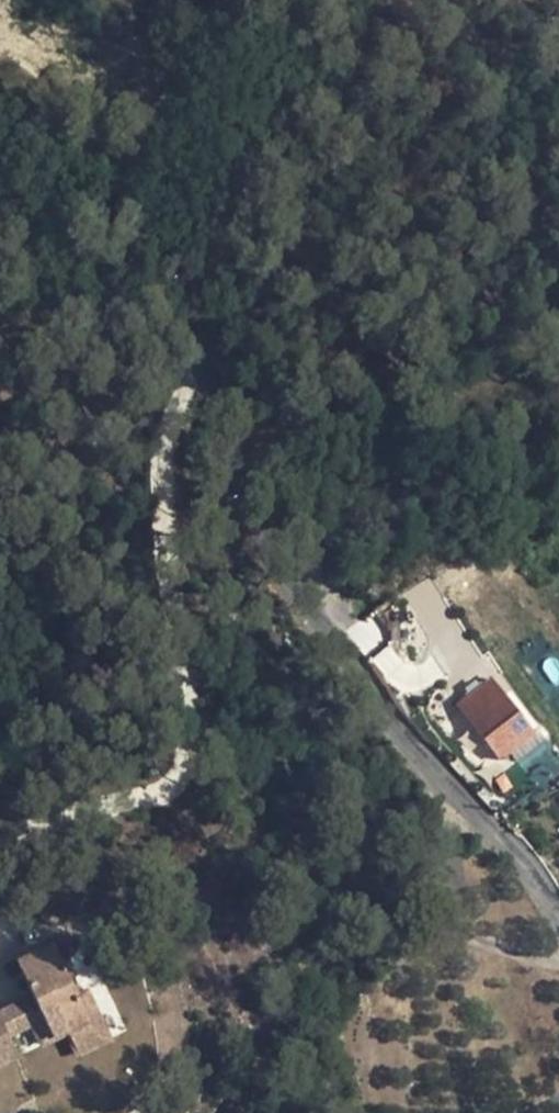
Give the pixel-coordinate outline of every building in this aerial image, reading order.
[(455,705),(499,762),(508,755),(533,736),(489,679),(455,705)] [(515,763),(544,742),(537,733),(533,736),(508,755),(515,763)] [(30,996),(0,1011),(0,1065),(19,1056),(9,1035),(33,1025),(42,1046),(67,1034),(78,1057),(112,1041),(66,942),(16,965),(30,996)]
